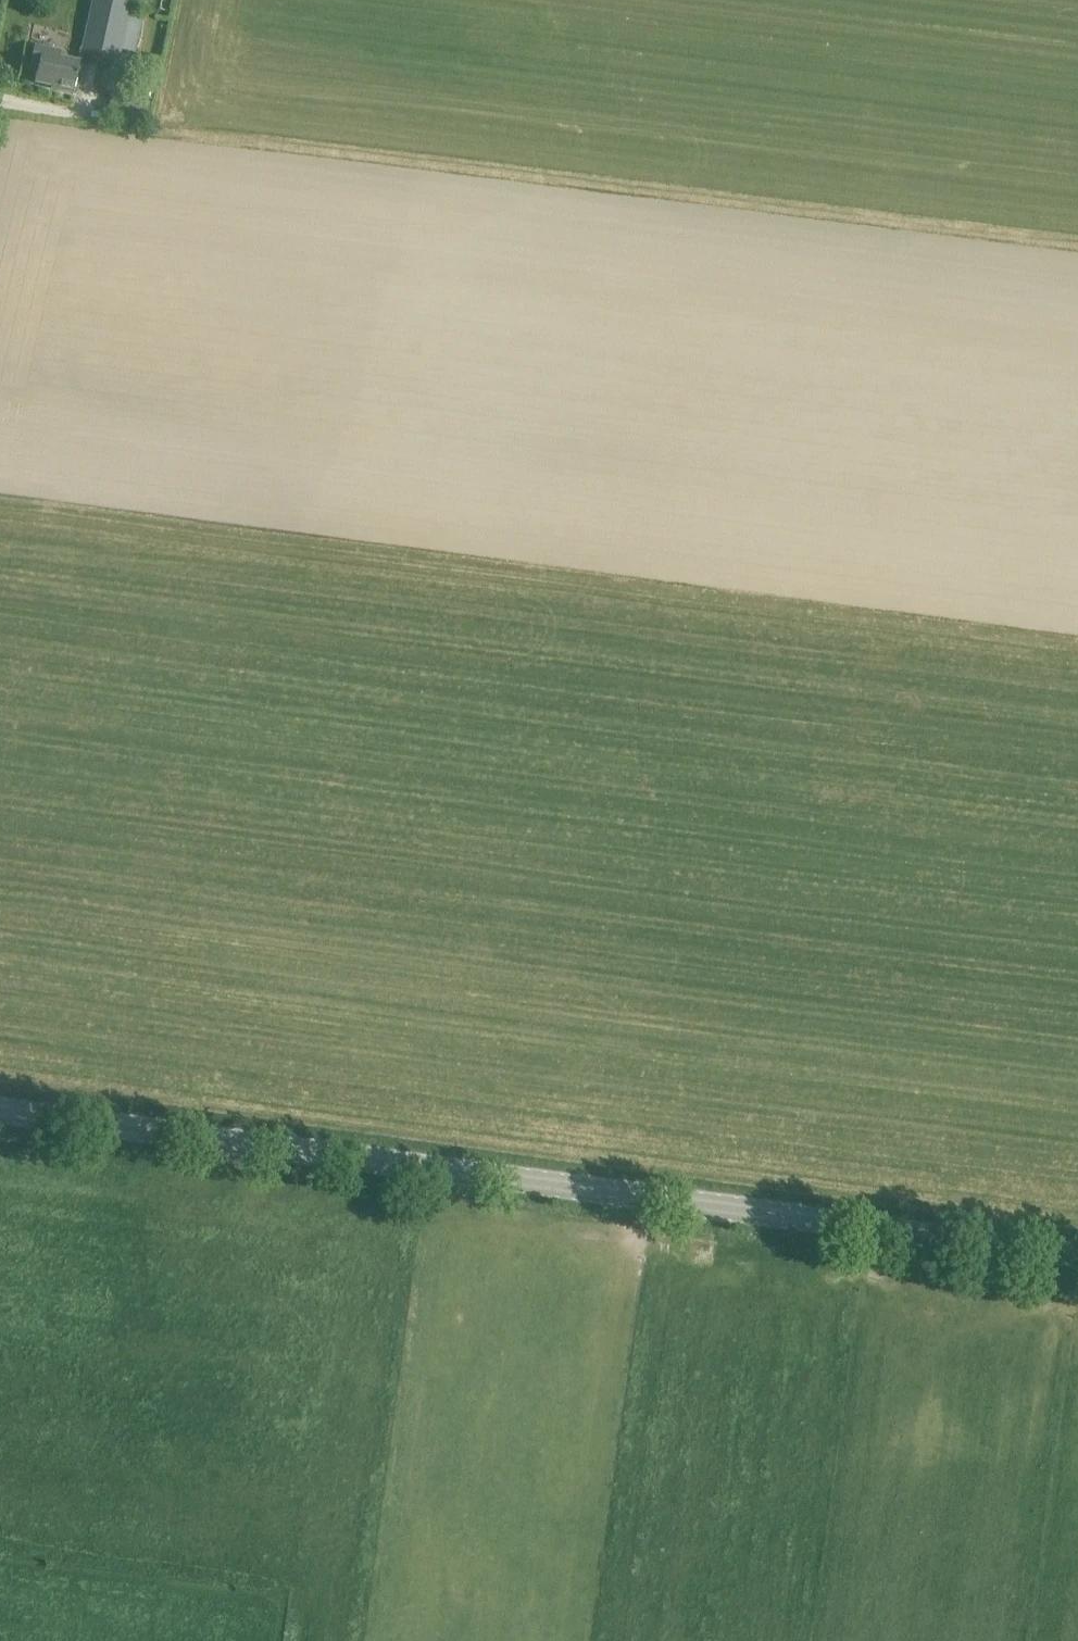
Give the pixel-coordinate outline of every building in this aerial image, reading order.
[(118,59),(120,50),(136,53),(144,14),(129,12),(132,0),(94,0),(82,51),(118,59)] [(56,89),(74,93),(80,64),(59,60),(61,50),(34,45),(30,66),(38,68),(35,82),(57,87),(56,89)]
